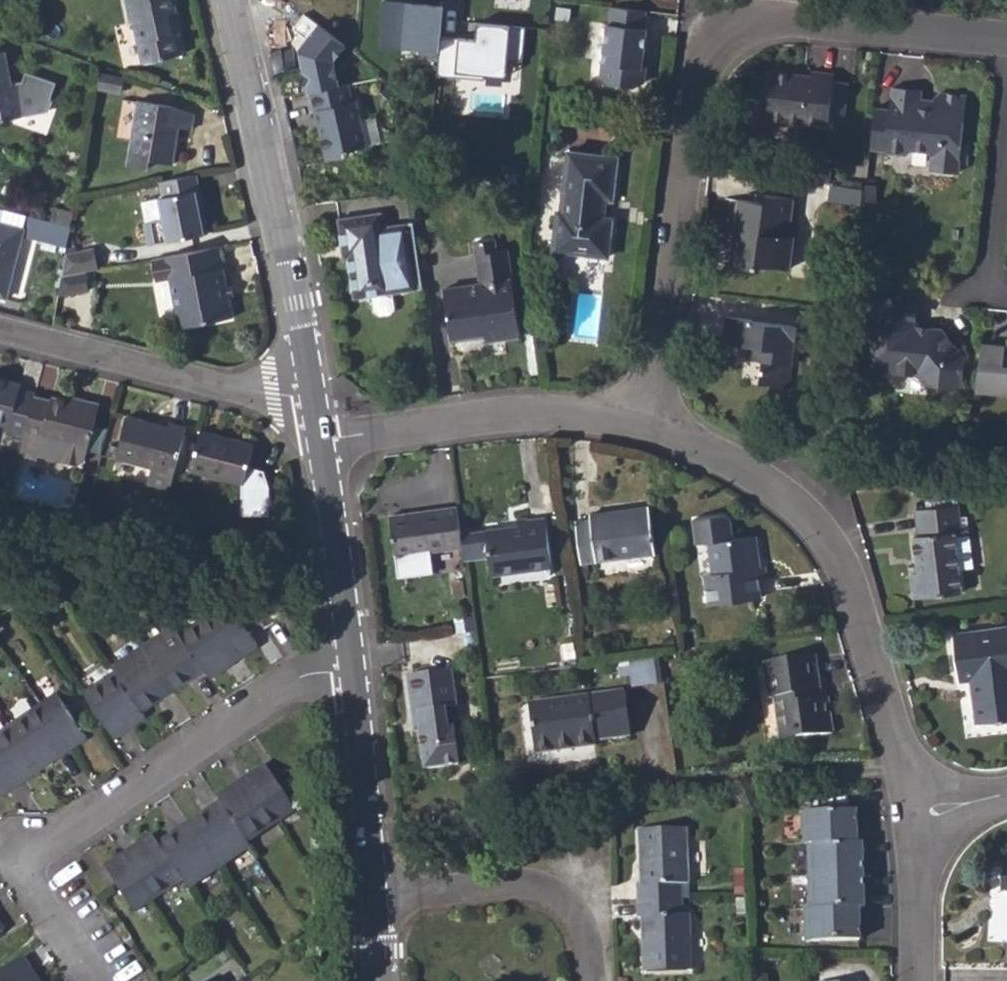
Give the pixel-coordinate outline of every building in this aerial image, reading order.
[(130,22),(133,22),(142,63),(181,55),(176,33),(170,34),(165,13),(171,13),(175,12),(172,0),(125,0),(130,22)] [(437,5),(380,1),(377,42),(434,49),(435,33),(437,5)] [(646,11),(611,6),(609,24),(606,24),(600,76),(608,84),(635,87),(645,82),(646,67),(642,66),(644,49),(646,28),(644,28),(646,11)] [(171,13),(165,13),(170,34),(176,33),(171,13)] [(307,85),(312,107),(315,106),(323,154),(342,151),(346,145),(364,142),(360,123),(357,103),(356,97),(351,98),(347,79),(337,58),(345,46),(303,13),(293,28),(299,32),(292,41),(298,52),(304,73),(311,78),(307,85)] [(472,36),(435,33),(434,49),(432,74),(481,78),(481,72),(501,74),(503,59),(521,60),(524,26),(473,20),(472,36)] [(265,32),(274,73),(277,72),(295,68),(285,27),(265,32)] [(38,117),(46,104),(45,103),(54,90),(28,72),(22,81),(10,83),(4,51),(0,52),(0,124),(38,117)] [(766,117),(829,125),(834,72),(812,70),(811,76),(771,71),(766,117)] [(98,89),(119,94),(121,79),(101,74),(98,89)] [(887,149),(886,154),(908,157),(913,153),(927,155),(931,161),(931,171),(958,174),(966,96),(940,93),(933,99),(932,108),(920,106),(923,90),(894,87),(891,109),(887,149)] [(127,166),(147,170),(149,161),(172,165),(177,141),(175,140),(177,128),(192,130),(195,114),(168,104),(154,102),(138,100),(127,166)] [(871,148),(887,149),(891,109),(876,107),(871,148)] [(564,181),(616,187),(618,157),(568,151),(564,181)] [(158,182),(161,197),(157,198),(161,219),(143,222),(147,245),(165,241),(207,233),(202,209),(196,209),(193,191),(198,190),(195,175),(158,182)] [(553,250),(608,257),(612,217),(604,216),(606,200),(614,201),(616,187),(564,181),(560,211),(557,211),(553,250)] [(198,190),(193,191),(196,209),(202,209),(198,190)] [(734,266),(763,269),(763,265),(792,268),(795,235),(791,235),(795,198),(767,194),(765,203),(739,199),(735,234),(738,235),(734,266)] [(49,221),(70,226),(73,212),(53,206),(49,221)] [(7,301),(24,236),(66,247),(70,226),(49,221),(4,208),(0,223),(0,299),(7,301)] [(340,240),(345,240),(347,255),(352,284),(370,282),(372,294),(391,291),(416,288),(423,288),(413,220),(382,224),(380,209),(336,215),(340,240)] [(476,336),(475,331),(484,330),(485,335),(486,341),(520,336),(509,248),(498,250),(496,238),(473,241),(479,282),(444,287),(451,339),(476,336)] [(84,272),(97,270),(93,247),(65,253),(61,277),(84,272)] [(179,254),(150,260),(154,282),(168,279),(177,328),(232,318),(218,247),(179,254)] [(84,272),(61,277),(57,297),(87,292),(84,272)] [(352,284),(354,296),(372,294),(370,282),(352,284)] [(391,291),(372,294),(374,310),(378,313),(389,312),(393,307),(391,291)] [(879,363),(900,365),(906,373),(915,375),(930,392),(943,394),(959,381),(954,375),(961,369),(962,356),(939,328),(931,327),(930,332),(912,330),(913,319),(898,317),(900,298),(870,295),(864,350),(880,352),(879,363)] [(898,317),(913,319),(915,300),(900,298),(898,317)] [(793,364),(784,363),(785,348),(795,349),(798,325),(725,316),(722,342),(733,343),(734,346),(736,346),(736,349),(738,350),(738,355),(746,356),(746,358),(762,360),(760,381),(791,385),(793,364)] [(1006,390),(1006,354),(1002,354),(1003,345),(979,342),(974,387),(1006,390)] [(793,364),(795,349),(785,348),(784,363),(793,364)] [(879,370),(906,373),(900,365),(879,363),(879,370)] [(32,396),(33,390),(19,387),(20,383),(0,379),(0,423),(8,424),(7,430),(23,434),(32,396)] [(18,453),(35,457),(37,455),(76,465),(84,460),(98,403),(76,397),(74,403),(50,397),(49,400),(32,396),(23,434),(18,453)] [(115,459),(150,468),(148,483),(169,489),(185,426),(168,421),(166,426),(165,428),(141,422),(141,419),(125,416),(115,459)] [(187,471),(241,485),(253,442),(234,437),(233,441),(218,437),(219,434),(198,427),(187,471)] [(930,485),(933,506),(957,503),(955,487),(930,485)] [(933,506),(915,508),(919,535),(914,536),(919,572),(911,574),(914,599),(961,593),(958,570),(964,569),(974,568),(969,529),(961,530),(959,517),(957,503),(933,506)] [(576,520),(581,562),(656,553),(649,505),(589,514),(590,518),(576,520)] [(447,549),(464,546),(458,506),(389,515),(398,574),(433,569),(431,551),(447,549)] [(486,529),(492,575),(553,568),(546,516),(529,518),(528,517),(517,517),(518,524),(486,529)] [(959,517),(961,530),(969,529),(967,516),(959,517)] [(749,536),(753,569),(760,568),(757,535),(749,536)] [(749,536),(709,541),(713,572),(705,573),(708,605),(761,598),(759,578),(767,577),(765,567),(760,568),(753,569),(749,536)] [(447,549),(449,563),(466,560),(464,546),(447,549)] [(958,570),(961,593),(968,592),(964,569),(958,570)] [(82,690),(112,735),(143,715),(140,710),(170,689),(201,668),(207,676),(235,657),(254,644),(225,600),(205,614),(177,632),(171,624),(139,646),(110,666),(112,670),(82,690)] [(959,682),(971,680),(978,725),(1006,721),(1006,626),(953,633),(959,682)] [(779,735),(797,732),(797,739),(833,734),(831,715),(825,716),(824,705),(830,705),(829,697),(822,697),(815,698),(814,690),(821,686),(817,654),(765,661),(770,700),(775,699),(779,735)] [(633,663),(636,686),(658,683),(655,660),(633,663)] [(451,668),(407,674),(412,711),(419,710),(422,729),(419,730),(424,768),(460,763),(454,725),(448,726),(445,707),(456,705),(451,668)] [(821,686),(814,690),(815,698),(822,697),(821,686)] [(529,704),(537,754),(597,745),(596,740),(632,735),(625,690),(529,704)] [(9,787),(38,767),(69,746),(84,736),(55,692),(38,702),(8,723),(0,728),(0,793),(9,787)] [(422,729),(419,710),(412,711),(414,730),(419,730),(422,729)] [(779,735),(780,742),(797,739),(797,732),(779,735)] [(102,866),(132,910),(149,898),(180,878),(186,887),(218,865),(249,844),(246,840),(274,821),(293,808),(262,762),(243,775),(215,794),(218,799),(188,819),(155,841),(150,833),(119,854),(102,866)] [(846,815),(811,817),(812,842),(848,840),(846,815)] [(637,900),(683,898),(683,884),(690,884),(688,827),(638,829),(641,885),(636,885),(637,900)] [(809,860),(814,911),(858,908),(853,857),(849,857),(848,840),(812,842),(813,860),(809,860)] [(737,896),(737,913),(748,913),(747,897),(747,896),(737,896)] [(637,900),(637,916),(642,916),(644,971),(694,970),(691,912),(684,913),(683,898),(637,900)] [(21,957),(0,971),(0,980),(37,980),(21,957)]
